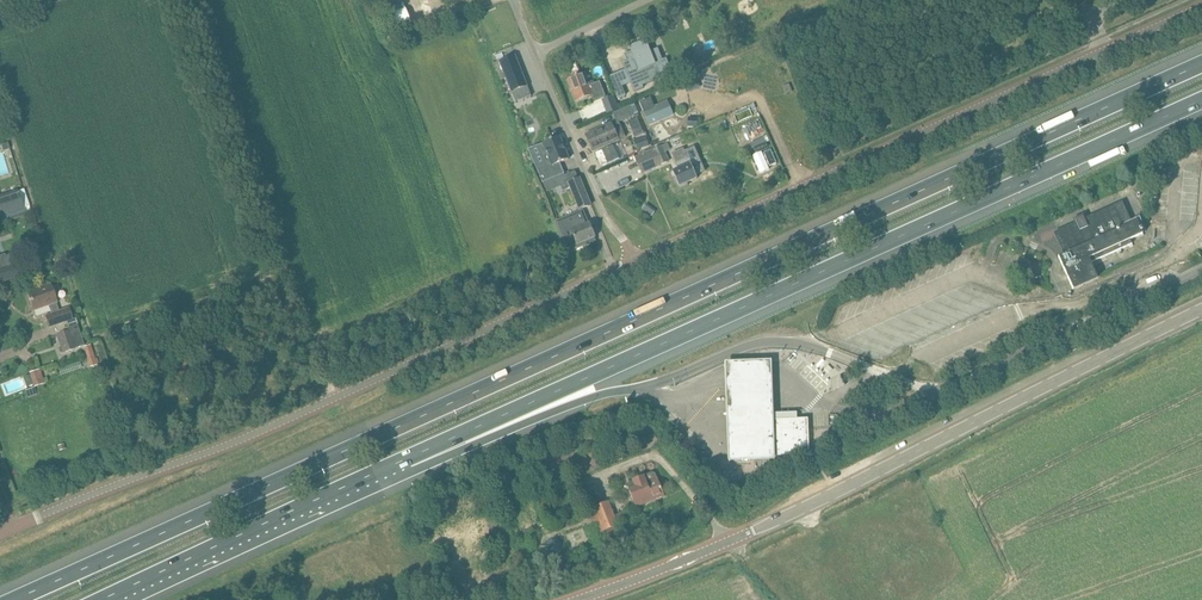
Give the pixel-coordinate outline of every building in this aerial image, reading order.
[(627,62),(623,63),(634,92),(644,88),(643,85),(654,81),(653,79),(672,71),(666,58),(655,63),(651,54),(647,56),(642,43),(641,43),(630,47),(633,54),(625,57),(627,62)] [(528,88),(515,56),(511,59),(501,62),(500,63),(512,94),(528,88)] [(593,58),(595,64),(601,62),(599,56),(593,58)] [(699,58),(689,62),(692,69),(702,66),(699,58)] [(568,79),(576,101),(592,95),(595,102),(606,98),(600,82),(589,86),(584,73),(568,79)] [(622,87),(614,90),(618,99),(626,96),(622,87)] [(516,108),(533,103),(531,97),(514,102),(516,108)] [(654,106),(650,98),(639,102),(649,126),(674,115),(667,101),(654,106)] [(616,102),(605,106),(608,113),(619,109),(616,102)] [(635,115),(630,105),(620,110),(613,113),(617,123),(635,115)] [(739,121),(752,115),(750,110),(736,116),(739,121)] [(698,118),(688,119),(688,129),(700,129),(698,118)] [(611,124),(587,135),(593,150),(626,137),(621,126),(613,129),(611,124)] [(542,183),(564,174),(559,163),(569,159),(560,136),(537,146),(546,168),(538,171),(542,183)] [(646,137),(638,140),(640,148),(648,146),(646,137)] [(1,145),(3,151),(10,149),(8,143),(1,145)] [(602,150),(596,153),(602,166),(619,159),(613,145),(602,150)] [(661,146),(635,158),(642,173),(668,162),(661,146)] [(680,169),(673,172),(679,186),(697,178),(706,175),(698,156),(694,146),(673,154),(680,169)] [(771,150),(764,153),(770,167),(777,164),(771,150)] [(613,166),(595,174),(603,193),(611,189),(608,182),(612,180),(609,175),(615,172),(613,166)] [(575,172),(565,176),(568,183),(579,210),(591,205),(580,178),(578,179),(575,172)] [(0,196),(0,214),(1,217),(2,217),(3,221),(31,211),(29,207),(30,206),(24,189),(18,191),(17,191),(0,196)] [(1075,224),(1054,233),(1064,254),(1064,255),(1059,257),(1073,289),(1074,289),(1074,290),(1098,280),(1098,279),(1097,278),(1098,278),(1091,263),(1132,244),(1131,242),(1130,240),(1143,235),(1137,222),(1132,224),(1122,202),(1086,219),(1084,214),(1073,219),(1075,224)] [(556,221),(555,222),(563,240),(568,238),(568,239),(569,239),(573,250),(588,244),(587,241),(595,238),(589,223),(588,224),(585,215),(583,211),(556,221)] [(11,252),(13,261),(0,264),(0,266),(2,277),(28,271),(23,249),(11,252)] [(998,260),(1010,265),(1014,255),(1002,250),(998,260)] [(998,303),(1001,296),(969,284),(967,291),(998,303)] [(49,327),(72,320),(68,308),(59,311),(50,285),(27,293),(33,310),(48,305),(51,314),(46,316),(49,327)] [(201,317),(197,305),(185,309),(189,321),(201,317)] [(67,329),(68,331),(56,335),(62,352),(84,345),(84,344),(77,326),(77,325),(67,329)] [(163,330),(165,339),(181,334),(178,325),(163,330)] [(124,337),(128,350),(147,344),(142,331),(124,337)] [(97,365),(90,345),(83,347),(90,367),(97,365)] [(773,455),(772,420),(771,365),(726,366),(729,467),(774,466),(773,455)] [(42,369),(25,374),(29,388),(46,383),(42,369)] [(795,419),(795,414),(774,414),(774,420),(772,420),(773,455),(809,454),(808,419),(795,419)] [(656,474),(652,472),(633,480),(635,487),(629,490),(634,503),(649,497),(650,501),(665,496),(656,474)] [(625,545),(617,525),(618,525),(609,502),(594,508),(611,550),(625,545)] [(496,512),(487,516),(489,521),(498,517),(496,512)]
